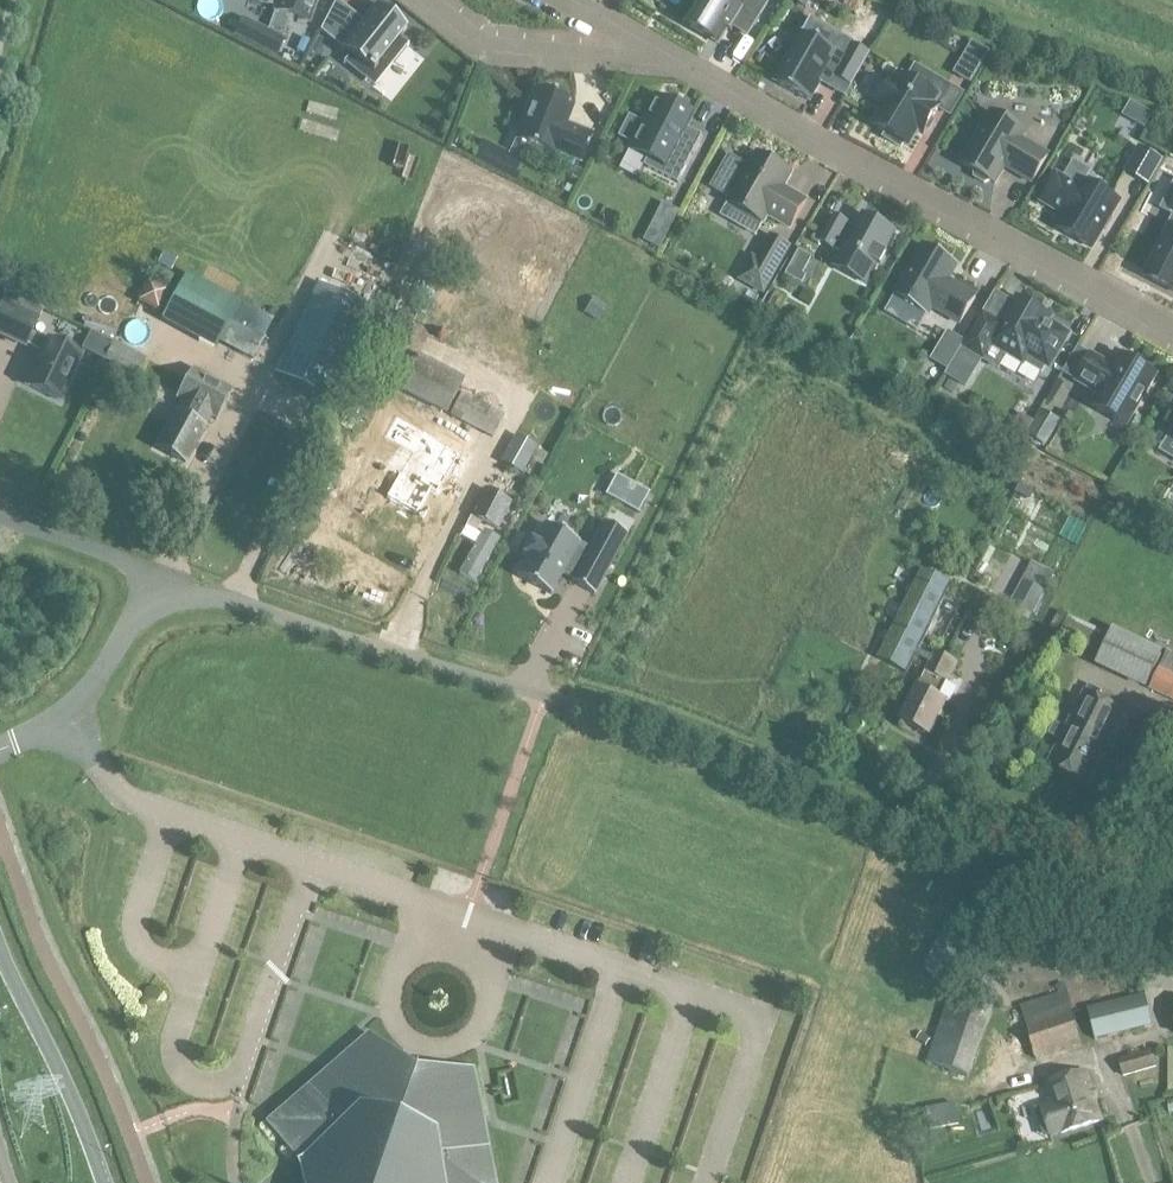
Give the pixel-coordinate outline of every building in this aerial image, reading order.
[(260,4),(265,6),(274,9),(274,10),(273,13),(274,14),(290,18),(310,25),(318,0),(249,0),(260,4)] [(686,24),(719,45),(728,30),(732,33),(744,13),(740,10),(744,5),(761,16),(771,0),(701,0),(686,24)] [(808,8),(812,0),(793,0),(808,8)] [(337,1),(322,31),(353,55),(347,63),(367,79),(372,73),(374,74),(378,69),(376,68),(386,55),(394,62),(407,46),(409,47),(410,45),(401,38),(408,29),(378,5),(371,12),(373,14),(370,18),(368,16),(362,24),(356,19),(358,17),(337,1)] [(868,39),(881,10),(863,2),(850,31),(868,39)] [(243,18),(234,36),(276,58),(285,40),(283,38),(268,31),(243,18)] [(811,102),(839,53),(804,34),(776,83),(811,102)] [(973,42),(954,74),(972,85),(991,52),(973,42)] [(854,45),(847,58),(836,77),(852,86),(871,54),(854,45)] [(906,77),(901,85),(894,80),(878,107),(886,111),(876,127),(888,134),(885,139),(902,149),(905,144),(909,146),(918,131),(924,135),(940,108),(952,88),(933,77),(926,89),(906,77)] [(534,89),(520,124),(529,128),(523,144),(551,155),(554,148),(582,159),(592,132),(564,121),(571,103),(534,89)] [(643,124),(630,118),(619,139),(632,146),(630,150),(649,160),(645,168),(678,185),(689,165),(704,134),(689,127),(691,123),(675,115),(678,110),(656,99),(643,124)] [(1150,113),(1134,104),(1126,118),(1142,127),(1150,113)] [(992,114),(962,164),(975,172),(975,178),(985,184),(991,181),(995,184),(1007,165),(1015,170),(1014,172),(1033,183),(1049,156),(1022,140),(1026,134),(992,114)] [(1164,161),(1154,155),(1139,147),(1124,172),(1140,180),(1150,186),(1164,161)] [(792,174),(758,155),(730,204),(765,223),(769,216),(791,229),(807,202),(792,194),(791,196),(783,191),(792,174)] [(1051,169),(1072,181),(1080,167),(1059,155),(1051,169)] [(1060,229),(1092,249),(1120,202),(1087,182),(1082,190),(1058,176),(1043,202),(1067,217),(1060,229)] [(664,204),(655,223),(671,231),(681,212),(664,204)] [(835,215),(820,243),(835,251),(836,250),(842,253),(835,266),(868,284),(896,235),(863,216),(856,229),(850,225),(850,224),(835,215)] [(1170,226),(1144,276),(1172,291),(1172,227),(1170,226)] [(772,237),(758,261),(754,259),(741,280),(765,294),(791,248),(772,237)] [(924,247),(895,295),(929,316),(933,308),(961,325),(977,298),(957,286),(956,288),(948,284),(958,267),(924,247)] [(168,253),(159,262),(170,273),(179,264),(168,253)] [(277,373),(343,405),(359,371),(346,364),(372,311),(319,285),(277,373)] [(8,293),(0,309),(0,337),(26,349),(28,345),(33,334),(44,310),(8,293)] [(966,349),(985,360),(993,346),(1025,364),(1025,363),(1043,373),(1047,366),(1050,368),(1070,336),(1038,317),(1040,313),(1018,300),(1003,326),(985,316),(966,349)] [(93,320),(88,330),(91,332),(114,343),(119,332),(93,320)] [(232,323),(221,343),(252,361),(263,340),(265,337),(233,320),(232,323)] [(430,391),(449,357),(389,323),(370,358),(430,391)] [(966,342),(949,332),(931,361),(949,371),(966,342)] [(28,345),(41,352),(25,387),(62,404),(85,354),(48,336),(46,340),(33,334),(28,345)] [(115,341),(104,361),(136,378),(147,358),(145,357),(116,342),(115,341)] [(1128,426),(1158,378),(1143,369),(1146,364),(1130,355),(1127,359),(1123,357),(1114,372),(1108,368),(1109,365),(1093,356),(1077,382),(1100,396),(1094,406),(1128,426)] [(183,401),(176,413),(157,448),(185,464),(205,428),(204,428),(210,417),(215,420),(231,391),(193,371),(178,399),(183,401)] [(1058,424),(1041,414),(1027,437),(1044,447),(1058,424)] [(1022,417),(1014,429),(1026,436),(1033,423),(1022,417)] [(464,455),(399,420),(388,441),(415,455),(390,503),(421,520),(435,494),(441,498),(464,455)] [(523,475),(531,461),(539,448),(515,434),(499,461),(523,475)] [(638,512),(646,498),(630,490),(622,504),(638,512)] [(485,491),(471,517),(466,526),(477,532),(483,521),(497,529),(510,504),(485,491)] [(998,587),(1030,499),(1012,493),(980,581),(998,587)] [(576,550),(579,545),(545,527),(535,547),(531,545),(524,558),(528,560),(517,579),(551,597),(561,579),(563,575),(579,583),(577,587),(594,597),(628,534),(605,522),(589,551),(587,556),(576,550)] [(1054,575),(1031,564),(1005,616),(1027,627),(1054,575)] [(948,597),(919,583),(879,664),(908,678),(916,661),(928,667),(931,661),(919,655),(948,597)] [(928,667),(902,720),(930,734),(945,703),(939,700),(976,624),(954,614),(931,661),(928,667)] [(1061,634),(1067,620),(1056,614),(1049,628),(1061,634)] [(1069,616),(1067,620),(1061,634),(1060,635),(1101,655),(1110,636),(1069,616)] [(1110,636),(1101,655),(1096,666),(1146,689),(1163,653),(1113,629),(1110,636)] [(1172,700),(1172,654),(1167,651),(1150,689),(1172,700)] [(1047,762),(1086,782),(1123,711),(1098,698),(1101,693),(1089,686),(1086,692),(1084,691),(1065,728),(1055,723),(1049,735),(1059,740),(1047,762)] [(292,736),(285,743),(292,750),(299,743),(292,736)] [(292,750),(285,743),(279,750),(286,757),(292,750)] [(279,750),(272,757),(279,764),(286,757),(279,750)] [(279,764),(272,757),(266,764),(272,770),(279,764)] [(474,827),(481,834),(487,827),(480,820),(474,827)] [(481,834),(474,827),(467,834),(474,841),(481,834)] [(467,834),(461,841),(468,848),(474,841),(467,834)] [(515,845),(524,844),(523,835),(514,836),(515,845)] [(468,848),(461,841),(454,848),(461,855),(468,848)] [(525,854),(524,844),(515,845),(516,855),(525,854)] [(525,854),(516,855),(517,864),(526,863),(525,854)] [(527,873),(526,863),(517,864),(518,874),(527,873)] [(527,873),(518,874),(519,883),(528,882),(527,873)] [(755,910),(765,909),(764,900),(754,901),(755,910)] [(765,909),(755,910),(756,920),(765,919),(765,909)] [(765,919),(756,920),(757,929),(766,928),(765,919)] [(942,974),(966,928),(951,920),(925,969),(940,977),(942,974)] [(766,928),(757,929),(758,938),(767,938),(766,928)] [(767,938),(758,938),(759,948),(768,947),(767,938)] [(1095,1042),(1153,1026),(1145,994),(1086,1009),(1095,1042)] [(1027,1014),(1043,1009),(1039,996),(1023,1001),(1027,1014)] [(1083,1044),(1073,1011),(1026,1026),(1037,1059),(1083,1044)] [(982,1042),(939,1027),(928,1063),(971,1077),(982,1042)] [(923,1033),(918,1040),(926,1046),(932,1039),(923,1033)] [(474,1071),(433,1079),(434,1083),(422,1085),(400,1078),(392,1069),(396,1066),(369,1035),(267,1123),(302,1162),(301,1163),(305,1182),(496,1182),(474,1071)] [(1122,1078),(1157,1068),(1153,1051),(1118,1060),(1122,1078)] [(1101,1120),(1086,1073),(1048,1086),(1055,1110),(1043,1114),(1050,1137),(1101,1120)] [(959,1126),(955,1106),(926,1112),(930,1132),(959,1126)]
